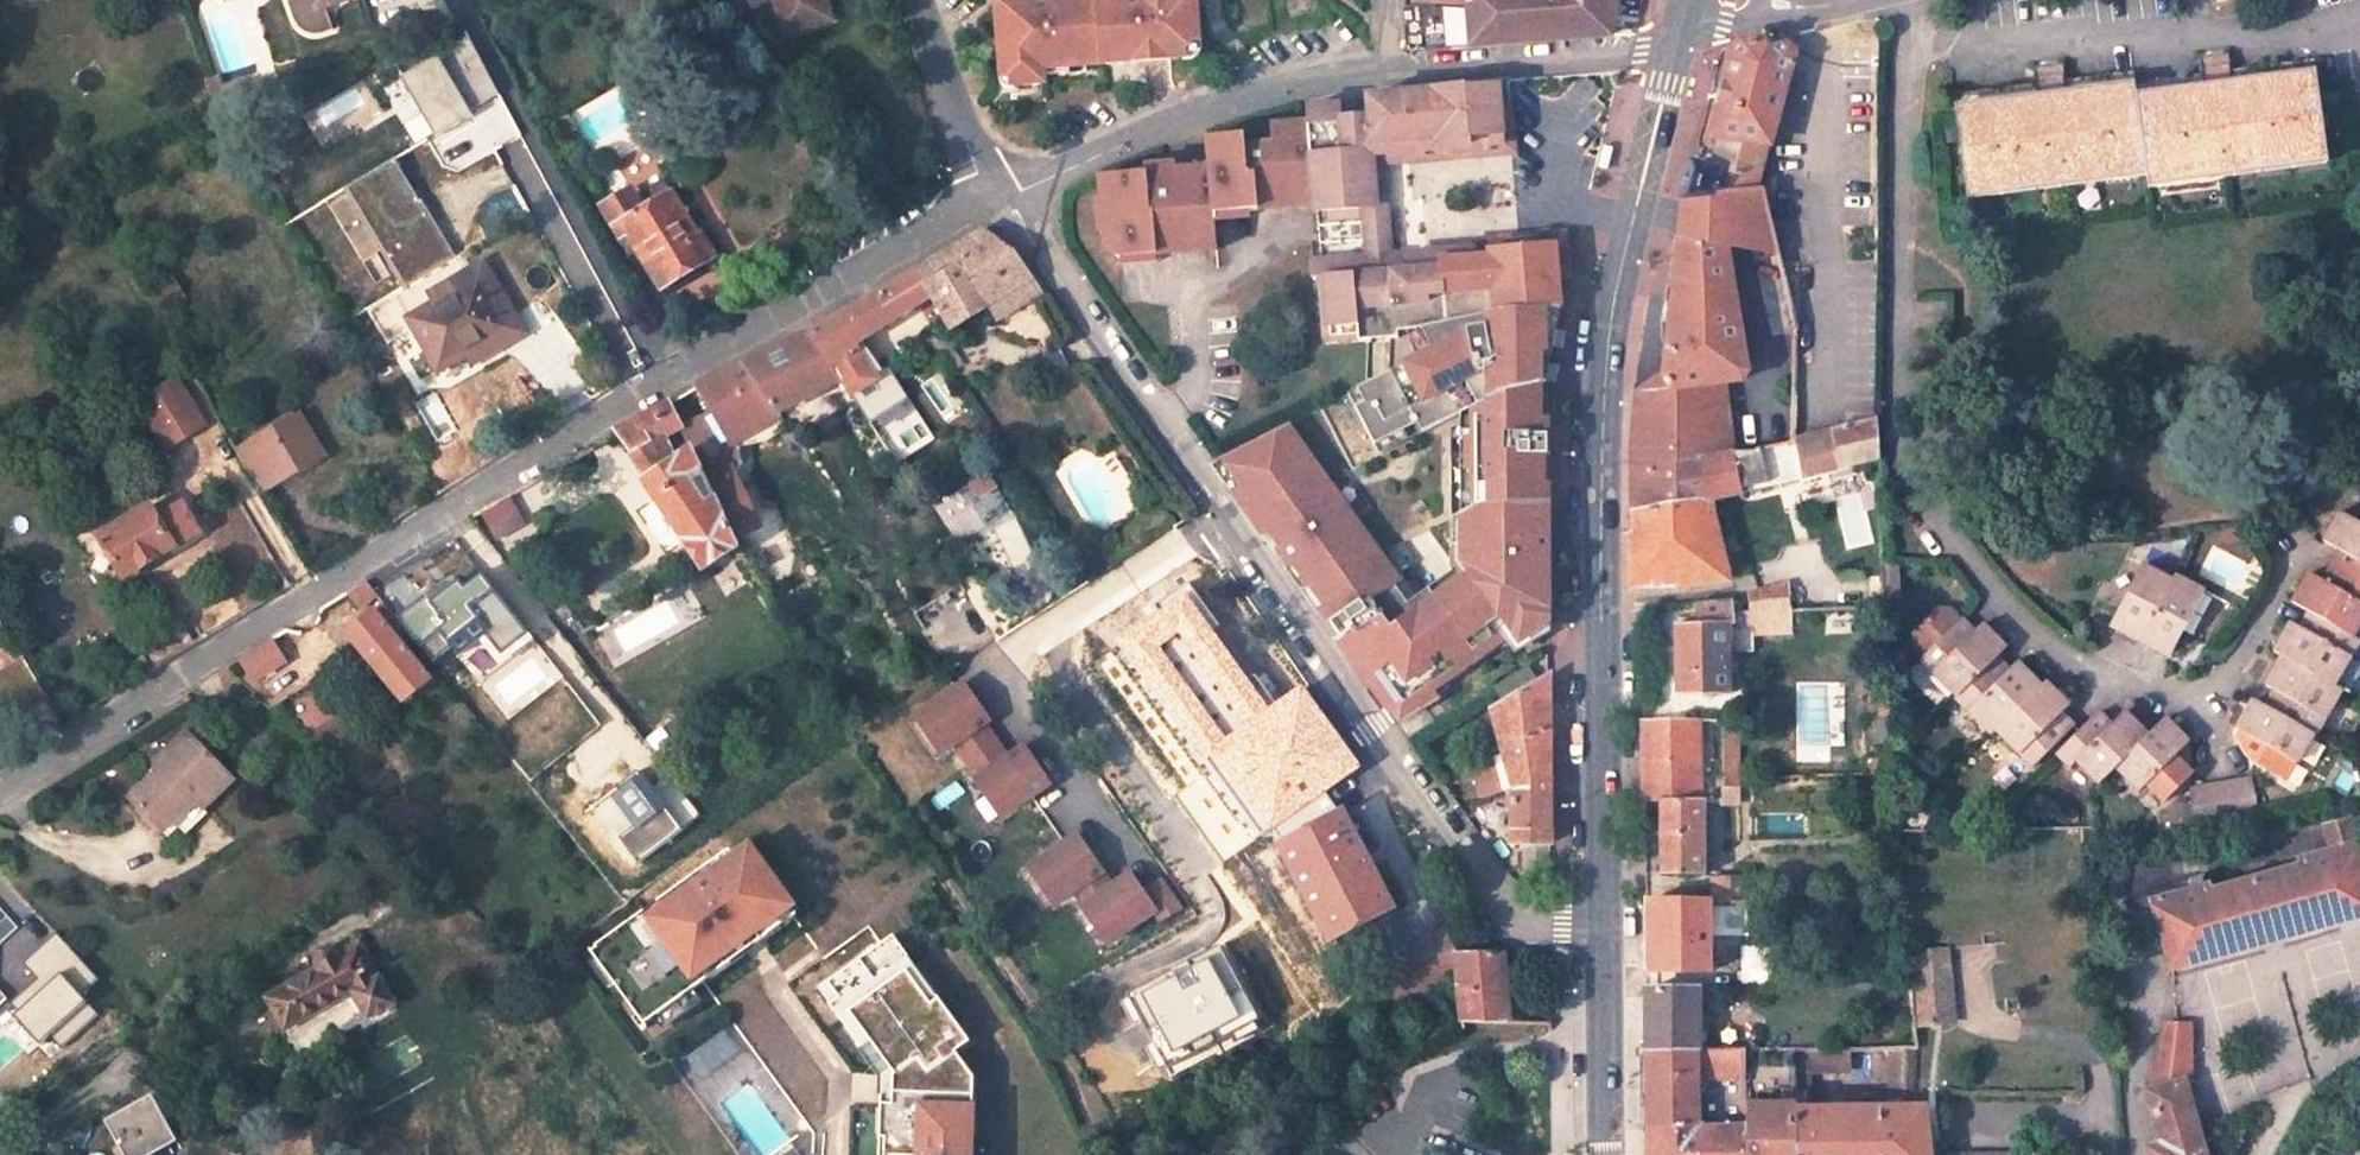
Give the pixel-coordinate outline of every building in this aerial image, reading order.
[(300,29),(305,34),(308,36),(311,38),(316,39),(319,39),(340,32),(332,8),(354,0),(290,0),(300,29)] [(780,12),(801,0),(776,0),(780,12)] [(780,12),(780,13),(786,11),(794,36),(838,22),(830,0),(801,0),(780,12)] [(998,73),(1005,73),(1006,80),(1040,78),(1040,65),(1182,55),(1181,45),(1188,37),(1194,37),(1191,0),(992,0),(998,73)] [(1437,7),(1471,11),(1473,0),(1438,0),(1437,7)] [(1471,11),(1471,14),(1471,15),(1476,52),(1608,39),(1615,0),(1473,0),(1471,11)] [(1751,190),(1764,146),(1768,148),(1793,59),(1771,37),(1736,46),(1726,60),(1703,140),(1717,143),(1710,173),(1686,165),(1677,199),(1751,190)] [(450,53),(479,109),(504,96),(476,40),(450,53)] [(1952,101),(1965,191),(2143,166),(2145,180),(2326,154),(2312,62),(2229,73),(2227,56),(2198,62),(2199,79),(2131,89),(2130,76),(2061,86),(2060,70),(2030,74),(2032,90),(1952,101)] [(451,60),(412,79),(440,137),(479,118),(451,60)] [(1502,135),(1499,91),(1367,103),(1368,122),(1340,125),(1339,119),(1303,123),(1303,129),(1310,199),(1312,214),(1312,220),(1357,216),(1372,214),(1368,161),(1503,149),(1502,135)] [(1123,270),(1157,267),(1156,258),(1196,255),(1196,247),(1213,246),(1211,227),(1210,214),(1228,212),(1229,220),(1241,219),(1256,218),(1255,211),(1294,208),(1293,201),(1310,199),(1303,129),(1269,132),(1270,152),(1242,155),(1241,143),(1204,147),(1206,177),(1173,180),(1172,174),(1143,177),(1143,182),(1099,186),(1100,210),(1107,210),(1109,243),(1104,243),(1105,258),(1119,270),(1123,270)] [(1553,251),(1555,279),(1565,278),(1562,241),(1472,249),(1472,257),(1389,264),(1380,173),(1515,159),(1513,135),(1502,135),(1503,149),(1368,161),(1372,214),(1357,216),(1362,265),(1309,270),(1311,285),(1319,284),(1423,275),(1423,270),(1486,264),(1486,258),(1553,251)] [(456,257),(393,159),(345,186),(402,288),(456,257)] [(672,189),(618,218),(624,229),(616,234),(627,252),(636,248),(659,289),(715,258),(701,233),(698,234),(672,189)] [(1734,450),(1730,399),(1746,374),(1739,332),(1743,332),(1739,301),(1734,301),(1731,277),(1721,276),(1723,252),(1750,253),(1775,248),(1760,189),(1751,190),(1677,199),(1668,269),(1655,380),(1638,393),(1632,390),(1630,398),(1636,401),(1629,446),(1629,472),(1701,456),(1734,450)] [(1255,211),(1256,218),(1312,214),(1310,199),(1293,201),(1294,208),(1255,211)] [(1242,225),(1241,219),(1229,220),(1228,212),(1210,214),(1211,227),(1242,225)] [(951,329),(1030,280),(1013,256),(983,232),(916,272),(931,297),(951,329)] [(1215,262),(1213,246),(1196,247),(1196,255),(1156,258),(1157,267),(1215,262)] [(1750,253),(1767,334),(1793,328),(1775,248),(1750,253)] [(1555,279),(1553,251),(1486,258),(1486,264),(1423,270),(1423,275),(1319,284),(1325,352),(1396,345),(1395,341),(1402,340),(1402,343),(1409,342),(1558,315),(1555,279)] [(464,287),(407,320),(437,374),(461,360),(472,353),(477,361),(522,335),(482,265),(459,277),(464,287)] [(1157,275),(1157,267),(1123,270),(1124,277),(1157,275)] [(867,368),(854,344),(931,297),(916,272),(830,324),(807,334),(837,380),(845,392),(878,373),(874,364),(867,368)] [(1558,315),(1409,342),(1414,363),(1346,399),(1376,454),(1437,423),(1459,414),(1488,401),(1544,385),(1558,315)] [(798,367),(811,394),(837,380),(807,334),(764,354),(779,376),(798,367)] [(466,368),(477,361),(472,353),(461,360),(466,368)] [(775,413),(811,394),(798,367),(779,376),(764,354),(742,364),(775,413)] [(692,387),(727,449),(734,443),(739,451),(735,454),(741,463),(787,430),(775,413),(742,364),(692,387)] [(132,395),(163,451),(202,429),(174,380),(144,398),(140,390),(132,395)] [(903,380),(867,396),(883,432),(919,416),(903,380)] [(1459,563),(1411,605),(1406,609),(1392,590),(1397,587),(1353,526),(1349,529),(1326,498),(1331,494),(1286,431),(1220,466),(1214,469),(1357,668),(1395,722),(1434,698),(1427,688),(1424,683),(1504,624),(1511,635),(1518,646),(1544,630),(1544,385),(1488,401),(1472,408),(1472,512),(1458,513),(1459,563)] [(618,436),(647,477),(677,460),(673,451),(666,455),(670,463),(664,466),(653,440),(665,435),(683,428),(671,403),(615,431),(618,436)] [(300,434),(284,404),(229,435),(248,471),(283,451),(280,445),(300,434)] [(1459,414),(1458,513),(1472,512),(1472,408),(1459,414)] [(1875,463),(1874,417),(1789,435),(1752,443),(1752,446),(1734,450),(1701,456),(1709,501),(1739,494),(1738,491),(1757,486),(1758,490),(1837,472),(1836,471),(1875,463)] [(1789,433),(1790,423),(1781,423),(1782,433),(1789,433)] [(734,474),(726,477),(701,425),(685,434),(689,442),(693,451),(736,543),(762,530),(734,474)] [(666,455),(673,451),(665,435),(653,440),(664,466),(670,463),(666,455)] [(683,457),(693,451),(689,442),(680,448),(682,456),(683,457)] [(155,450),(144,456),(152,469),(163,463),(155,450)] [(736,543),(693,451),(683,457),(677,460),(647,477),(642,479),(682,539),(681,541),(701,570),(740,550),(736,543)] [(1627,593),(1639,592),(1723,584),(1718,557),(1716,542),(1709,501),(1701,456),(1629,472),(1630,538),(1626,538),(1627,593)] [(1331,494),(1326,498),(1349,529),(1353,526),(1331,494)] [(497,538),(528,528),(518,500),(488,510),(497,538)] [(98,536),(127,589),(180,560),(149,506),(98,536)] [(2232,729),(2290,764),(2307,736),(2312,739),(2338,695),(2331,691),(2359,645),(2353,641),(2359,628),(2359,523),(2343,513),(2327,543),(2345,553),(2326,584),(2312,576),(2295,605),(2310,614),(2299,631),(2291,626),(2273,656),(2279,659),(2263,686),(2272,692),(2262,708),(2250,701),(2232,729)] [(1734,551),(1731,537),(1716,542),(1718,557),(1734,551)] [(1890,563),(1877,564),(1877,566),(1878,590),(1891,589),(1890,563)] [(2141,568),(2106,625),(2135,642),(2139,636),(2168,654),(2204,595),(2175,578),(2170,586),(2141,568)] [(432,664),(450,650),(458,660),(487,638),(503,659),(532,637),(483,574),(465,587),(460,580),(431,602),(426,594),(395,618),(432,664)] [(367,581),(346,594),(358,608),(379,596),(367,581)] [(1787,611),(1787,585),(1785,586),(1778,588),(1776,589),(1765,592),(1754,594),(1745,595),(1745,611),(1787,611)] [(1397,587),(1392,590),(1406,609),(1411,605),(1397,587)] [(1891,589),(1878,590),(1880,613),(1892,612),(1891,589)] [(1185,594),(1121,640),(1263,836),(1359,766),(1302,687),(1269,711),(1185,594)] [(1786,632),(1787,611),(1745,611),(1727,611),(1725,602),(1691,606),(1692,625),(1672,626),(1674,700),(1725,701),(1726,635),(1786,632)] [(1915,655),(1952,691),(1951,694),(1988,730),(1993,725),(2031,762),(2070,720),(2056,708),(2064,699),(2039,675),(2035,680),(2011,656),(2005,664),(1990,650),(1999,641),(1975,618),(1968,625),(1955,613),(1953,614),(1942,603),(1931,604),(1906,630),(1906,640),(1918,651),(1915,655)] [(371,609),(344,632),(402,703),(430,681),(371,609)] [(1504,624),(1424,683),(1427,688),(1511,635),(1504,624)] [(239,660),(253,681),(287,662),(272,639),(239,660)] [(1499,752),(1507,788),(1546,781),(1545,674),(1489,706),(1499,752)] [(963,684),(918,715),(943,751),(954,744),(967,763),(995,742),(983,723),(988,720),(963,684)] [(2054,749),(2069,763),(2074,757),(2100,780),(2115,764),(2141,787),(2148,780),(2166,797),(2192,769),(2190,744),(2187,740),(2190,736),(2163,712),(2147,730),(2122,707),(2109,721),(2094,707),(2054,749)] [(1736,787),(1738,779),(1737,721),(1720,722),(1721,788),(1736,787)] [(1701,801),(1700,722),(1640,723),(1641,805),(1657,804),(1701,801)] [(203,814),(234,784),(186,735),(155,764),(162,770),(165,774),(159,780),(155,777),(130,801),(164,838),(195,806),(203,814)] [(995,742),(967,763),(978,778),(1003,815),(1048,783),(1023,747),(1007,758),(995,742)] [(1499,752),(1489,755),(1495,791),(1507,788),(1499,752)] [(2249,777),(2186,790),(2194,824),(2256,813),(2249,777)] [(1003,815),(978,778),(969,785),(994,821),(1003,815)] [(1507,788),(1507,843),(1517,844),(1518,876),(1547,875),(1546,781),(1507,788)] [(1657,804),(1659,877),(1699,875),(1698,837),(1718,836),(1718,810),(1737,810),(1736,787),(1721,788),(1721,800),(1701,801),(1657,804)] [(186,838),(208,819),(203,814),(195,806),(164,838),(168,841),(179,831),(186,838)] [(1290,822),(1274,837),(1329,943),(1390,910),(1370,871),(1361,854),(1340,815),(1316,826),(1309,812),(1290,822)] [(2294,862),(2296,870),(2212,895),(2209,887),(2153,906),(2169,967),(2336,919),(2359,912),(2359,872),(2344,820),(2320,827),(2327,855),(2294,862)] [(1111,886),(1075,836),(1030,866),(1056,903),(1073,891),(1108,943),(1153,912),(1159,920),(1178,909),(1159,881),(1142,893),(1129,875),(1111,886)] [(730,858),(726,852),(595,949),(619,981),(613,986),(644,1028),(767,937),(758,924),(787,902),(746,846),(730,858)] [(1056,903),(1030,866),(1021,873),(1047,909),(1056,903)] [(1749,879),(1708,881),(1708,899),(1750,899),(1749,879)] [(1708,933),(1749,931),(1750,899),(1708,899),(1642,899),(1643,938),(1709,939),(1708,933)] [(758,924),(767,937),(796,915),(787,902),(758,924)] [(2336,919),(2339,929),(2359,923),(2359,912),(2336,919)] [(1452,957),(1459,954),(1449,935),(1403,960),(1413,978),(1438,964),(1452,957)] [(825,987),(837,1002),(828,1009),(859,1051),(868,1044),(893,1077),(893,1100),(882,1100),(882,1112),(892,1112),(893,1141),(881,1141),(881,1154),(972,1154),(973,1077),(954,1053),(968,1042),(947,1014),(939,1020),(906,976),(913,970),(889,938),(825,987)] [(1643,973),(1709,972),(1709,939),(1643,938),(1643,973)] [(1910,1018),(1952,1016),(1950,997),(1945,995),(1943,943),(1906,945),(1908,982),(1910,1018)] [(299,1061),(394,1010),(358,948),(339,958),(338,956),(337,955),(335,954),(333,953),(331,951),(329,951),(327,951),(325,951),(323,952),(321,953),(319,954),(318,955),(316,957),(315,959),(315,961),(315,963),(315,965),(315,967),(316,969),(317,971),(266,1000),(299,1061)] [(619,981),(595,949),(589,954),(613,986),(619,981)] [(1220,949),(1128,996),(1169,1078),(1262,1031),(1220,949)] [(1768,951),(1742,951),(1743,979),(1767,979),(1768,951)] [(1452,968),(1459,964),(1459,1022),(1529,1022),(1529,1002),(1498,1003),(1498,952),(1459,954),(1452,957),(1452,968)] [(1413,978),(1424,999),(1450,986),(1438,964),(1413,978)] [(939,1020),(947,1014),(913,970),(906,976),(939,1020)] [(1395,1014),(1424,999),(1413,978),(1385,993),(1395,1014)] [(1700,1027),(1700,990),(1643,990),(1644,1046),(1700,1045),(1700,1027)] [(2149,1154),(2204,1154),(2180,1078),(2186,1067),(2189,1057),(2189,1042),(2188,1036),(2185,1030),(2185,1028),(2184,1028),(2182,1022),(2178,1017),(2162,1018),(2146,1087),(2161,1139),(2146,1143),(2149,1154)] [(1721,1026),(1700,1027),(1700,1045),(1721,1045),(1721,1026)] [(1884,1042),(1887,1102),(1901,1102),(1899,1042),(1884,1042)] [(1802,1097),(1806,1097),(1804,1043),(1792,1044),(1792,1066),(1793,1097),(1802,1097)] [(868,1044),(859,1051),(882,1083),(882,1100),(893,1100),(893,1077),(868,1044)] [(1746,1044),(1721,1045),(1700,1045),(1644,1046),(1645,1125),(1747,1124),(1747,1103),(1747,1094),(1747,1068),(1747,1057),(1746,1044)] [(1747,1057),(1756,1056),(1756,1044),(1746,1044),(1747,1057)] [(1782,1103),(1747,1103),(1747,1124),(1748,1154),(1794,1154),(1793,1097),(1792,1066),(1747,1068),(1747,1094),(1782,1093),(1782,1103)] [(175,1143),(148,1095),(101,1122),(120,1154),(153,1154),(175,1143)] [(1802,1110),(1802,1097),(1793,1097),(1794,1154),(1929,1154),(1927,1124),(1937,1123),(1935,1108),(1802,1110)] [(892,1112),(882,1112),(881,1141),(893,1141),(892,1112)] [(1937,1123),(1927,1124),(1929,1154),(1940,1154),(1937,1123)] [(1646,1154),(1748,1154),(1747,1124),(1645,1125),(1646,1154)]
